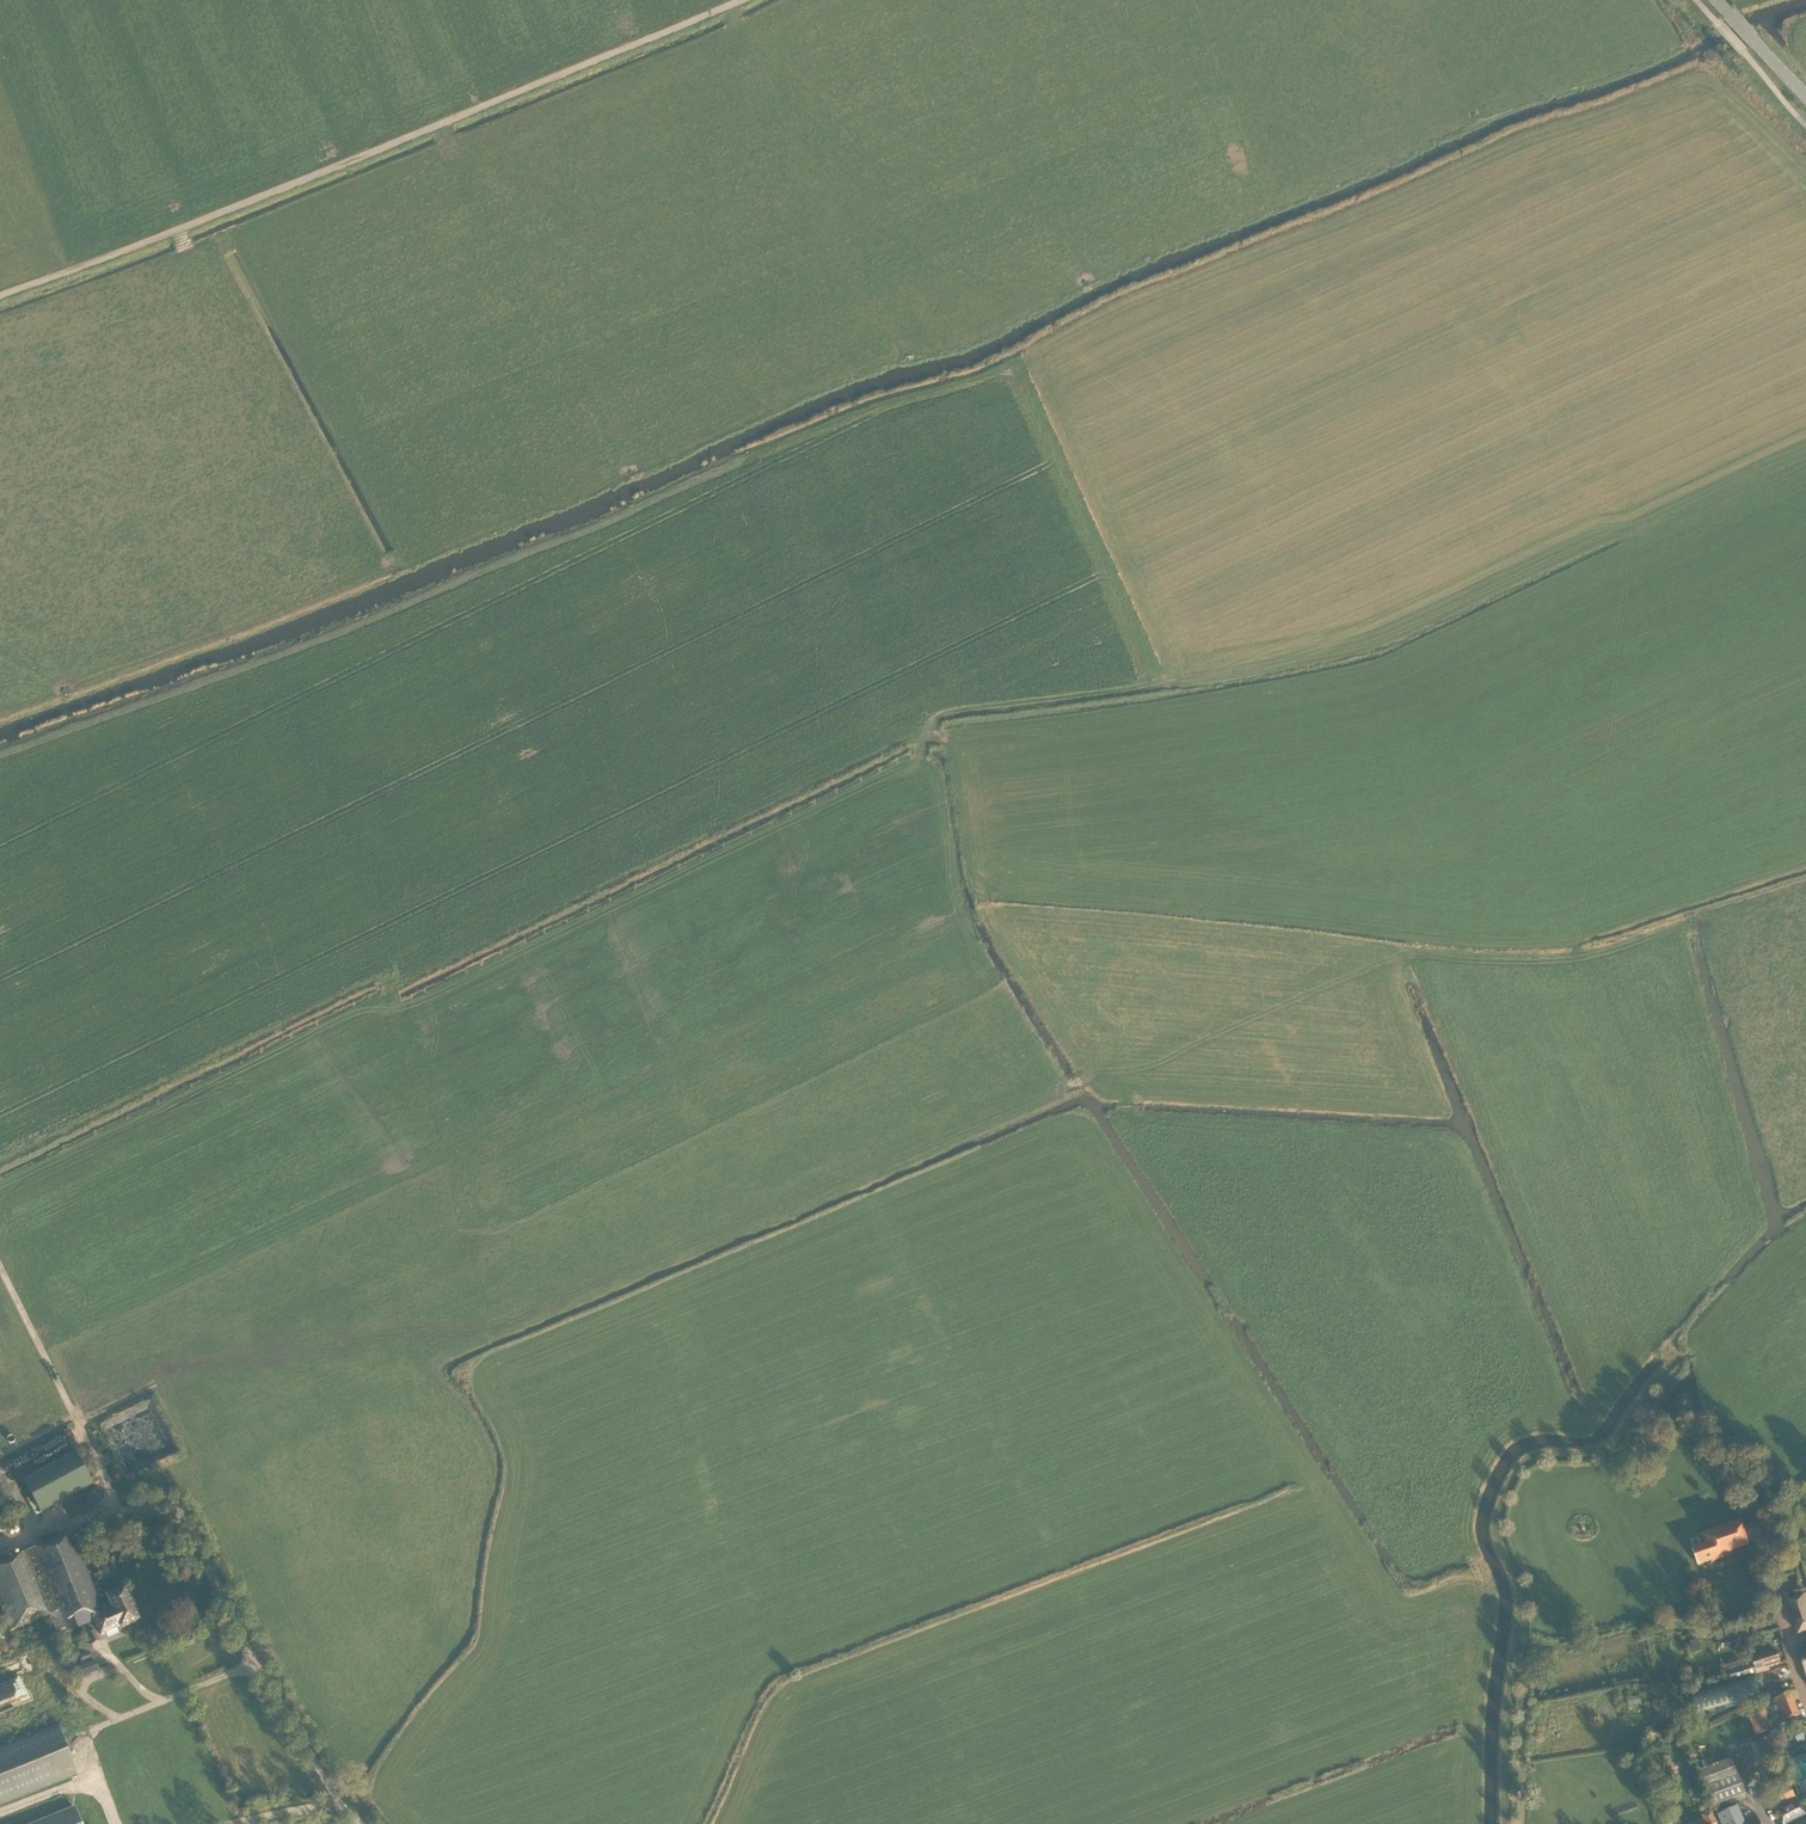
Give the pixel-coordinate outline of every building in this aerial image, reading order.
[(24,1480),(41,1512),(93,1484),(76,1452),(24,1480)] [(1705,1544),(1695,1548),(1692,1548),(1698,1565),(1711,1560),(1712,1561),(1721,1558),(1722,1559),(1748,1549),(1738,1520),(1702,1533),(1703,1534),(1702,1535),(1705,1544)] [(76,1530),(0,1563),(0,1603),(11,1631),(50,1614),(58,1636),(86,1623),(93,1619),(101,1635),(121,1626),(122,1628),(139,1620),(125,1588),(108,1596),(110,1602),(105,1605),(103,1599),(104,1598),(76,1530)] [(1805,1631),(1805,1594),(1787,1600),(1798,1634),(1805,1631)] [(94,1631),(91,1624),(83,1627),(84,1630),(81,1632),(86,1643),(91,1641),(92,1644),(100,1641),(95,1630),(94,1631)] [(1695,1640),(1697,1653),(1704,1652),(1702,1639),(1695,1640)] [(1728,1647),(1731,1646),(1730,1639),(1721,1641),(1723,1649),(1728,1648),(1728,1647)] [(1766,1654),(1764,1651),(1758,1653),(1759,1656),(1751,1659),(1753,1665),(1743,1668),(1744,1669),(1728,1673),(1730,1679),(1745,1674),(1746,1676),(1756,1673),(1756,1674),(1768,1671),(1767,1668),(1780,1663),(1776,1651),(1766,1654)] [(90,1660),(88,1654),(81,1656),(84,1662),(90,1660)] [(92,1673),(94,1672),(91,1664),(84,1666),(77,1669),(81,1677),(86,1675),(92,1673)] [(33,1706),(33,1693),(36,1692),(36,1689),(28,1665),(29,1680),(14,1680),(15,1687),(0,1692),(0,1716),(33,1706)] [(1697,1718),(1761,1700),(1754,1674),(1690,1693),(1697,1718)] [(1799,1714),(1791,1693),(1772,1700),(1774,1703),(1771,1704),(1774,1712),(1779,1710),(1783,1721),(1799,1714)] [(1756,1736),(1770,1731),(1771,1731),(1766,1717),(1768,1716),(1765,1710),(1757,1713),(1757,1714),(1749,1717),(1756,1736)] [(77,1774),(56,1724),(0,1747),(0,1806),(77,1774)] [(1779,1757),(1770,1731),(1756,1736),(1758,1741),(1755,1742),(1763,1763),(1779,1757)] [(1791,1760),(1796,1772),(1795,1772),(1801,1786),(1800,1787),(1805,1800),(1805,1754),(1791,1760)] [(1720,1823),(1745,1823),(1737,1806),(1734,1799),(1740,1796),(1744,1794),(1731,1760),(1700,1773),(1714,1809),(1720,1823)] [(1789,1786),(1780,1790),(1781,1793),(1776,1796),(1781,1805),(1774,1808),(1782,1823),(1787,1823),(1805,1814),(1797,1797),(1795,1798),(1789,1786)] [(75,1807),(32,1823),(82,1823),(75,1807)]
